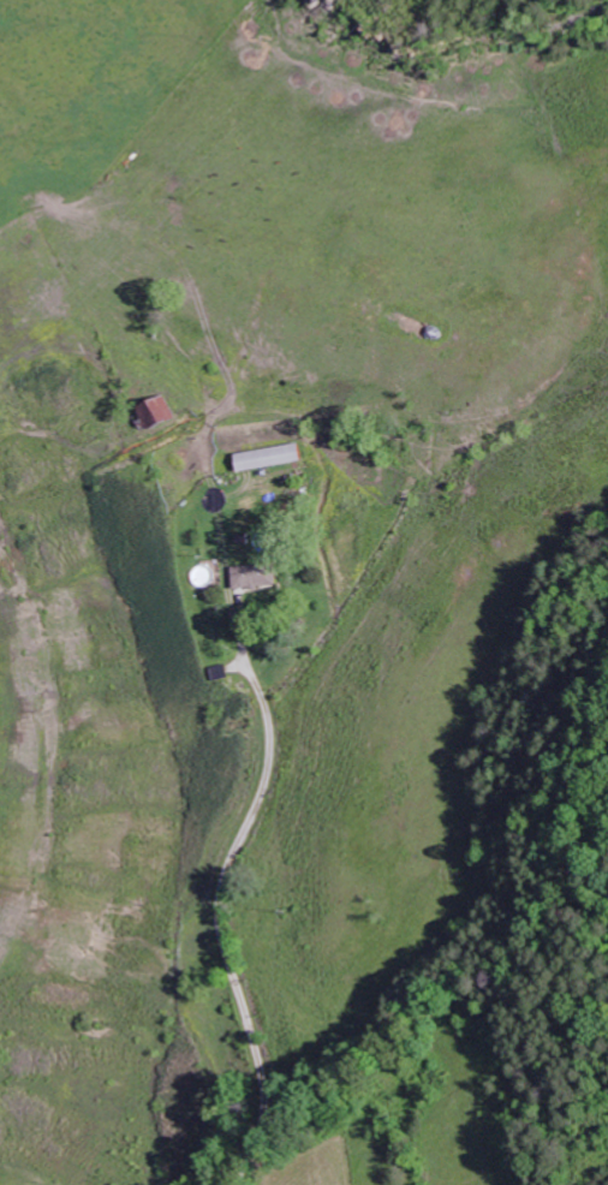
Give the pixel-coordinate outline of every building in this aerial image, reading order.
[(143,409),(147,418),(141,422),(148,435),(180,419),(168,396),(143,409)] [(243,473),(305,461),(301,443),(239,455),(243,473)] [(280,563),(237,568),(240,591),(283,586),(280,563)]
